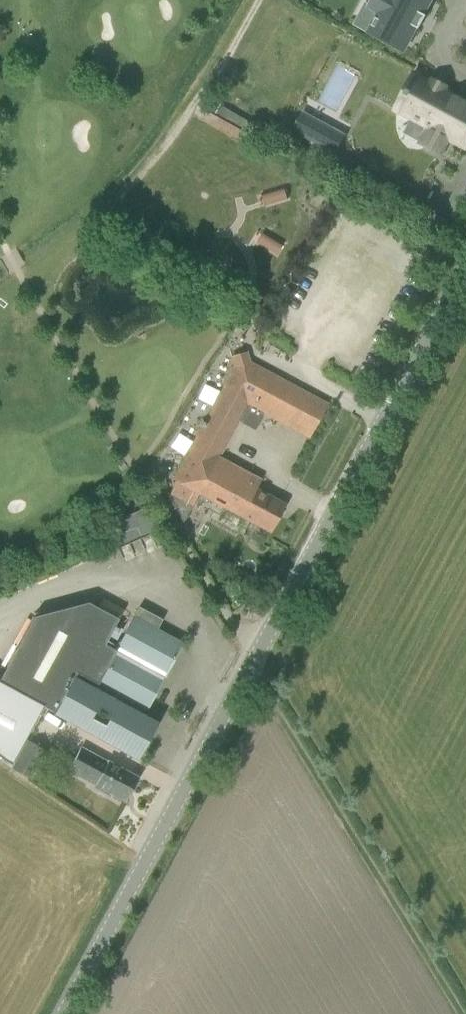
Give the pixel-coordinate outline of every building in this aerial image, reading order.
[(432,0),(375,0),(372,5),(372,6),(380,11),(370,31),(405,50),(417,27),(419,28),(426,15),(425,14),(432,0)] [(414,74),(395,110),(412,119),(429,128),(421,142),(431,148),(442,154),(449,139),(465,148),(465,102),(444,91),(447,86),(433,79),(431,83),(414,74)] [(346,135),(332,128),(321,147),(335,155),(346,135)] [(278,230),(257,218),(250,229),(271,241),(278,230)] [(271,531),(285,505),(255,489),(261,479),(220,457),(248,405),(257,410),(248,426),(255,430),(264,414),(309,438),(327,403),(251,362),(233,368),(174,479),(177,481),(169,498),(184,520),(199,492),(271,531)] [(11,765),(43,706),(47,708),(54,712),(54,713),(119,748),(119,749),(122,750),(123,747),(121,746),(137,715),(140,717),(141,714),(139,712),(141,708),(146,710),(145,712),(146,712),(184,642),(183,642),(182,643),(157,629),(163,619),(139,607),(116,650),(105,645),(119,619),(88,602),(34,616),(0,678),(0,757),(11,765)] [(245,604),(246,614),(256,613),(255,603),(245,604)] [(13,769),(30,779),(46,750),(28,741),(13,769)] [(125,801),(138,777),(81,747),(69,770),(96,785),(94,788),(110,796),(111,793),(125,801)]
